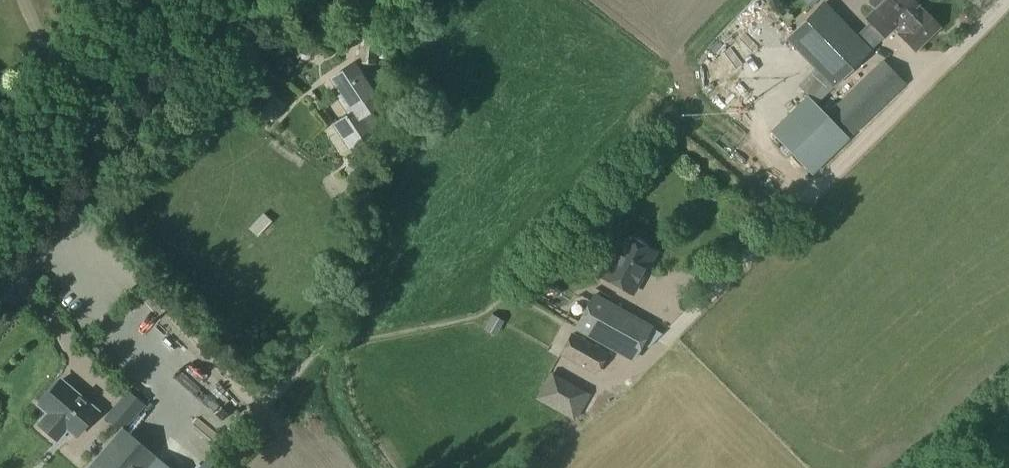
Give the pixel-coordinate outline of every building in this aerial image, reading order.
[(283,0),(299,10),(306,0),(283,0)] [(803,1),(810,8),(818,0),(804,0),(803,1)] [(854,37),(868,51),(883,36),(884,37),(893,28),(898,34),(915,51),(916,50),(920,46),(939,27),(922,10),(922,11),(916,5),(917,5),(916,4),(912,0),(870,0),(869,0),(870,4),(870,5),(875,11),(867,18),(866,19),(869,22),(854,37)] [(822,5),(788,39),(834,86),(868,52),(822,5)] [(968,11),(963,11),(959,15),(959,20),(963,23),(968,23),(971,19),(971,14),(968,11)] [(359,39),(358,63),(376,65),(379,40),(359,39)] [(884,59),(832,110),(854,136),(907,84),(884,59)] [(353,63),(331,77),(342,94),(339,96),(349,112),(333,123),(349,148),(391,120),(353,63)] [(809,96),(773,129),(816,175),(850,140),(809,96)] [(289,123),(302,131),(308,120),(295,112),(289,123)] [(352,160),(345,174),(359,181),(366,167),(352,160)] [(258,228),(266,238),(282,226),(274,216),(258,228)] [(622,238),(599,278),(631,296),(654,256),(622,238)] [(593,295),(575,326),(634,359),(651,328),(593,295)] [(483,328),(493,334),(501,318),(491,313),(483,328)] [(571,334),(561,353),(596,372),(606,353),(571,334)] [(558,376),(547,401),(582,417),(593,391),(558,376)] [(49,412),(39,424),(59,442),(69,430),(76,436),(97,412),(63,381),(61,383),(41,405),(49,412)] [(128,392),(107,419),(121,430),(122,429),(124,431),(145,406),(128,392)] [(90,467),(148,467),(155,459),(156,458),(124,431),(122,429),(121,430),(90,467)] [(155,459),(148,467),(166,467),(155,459)]
